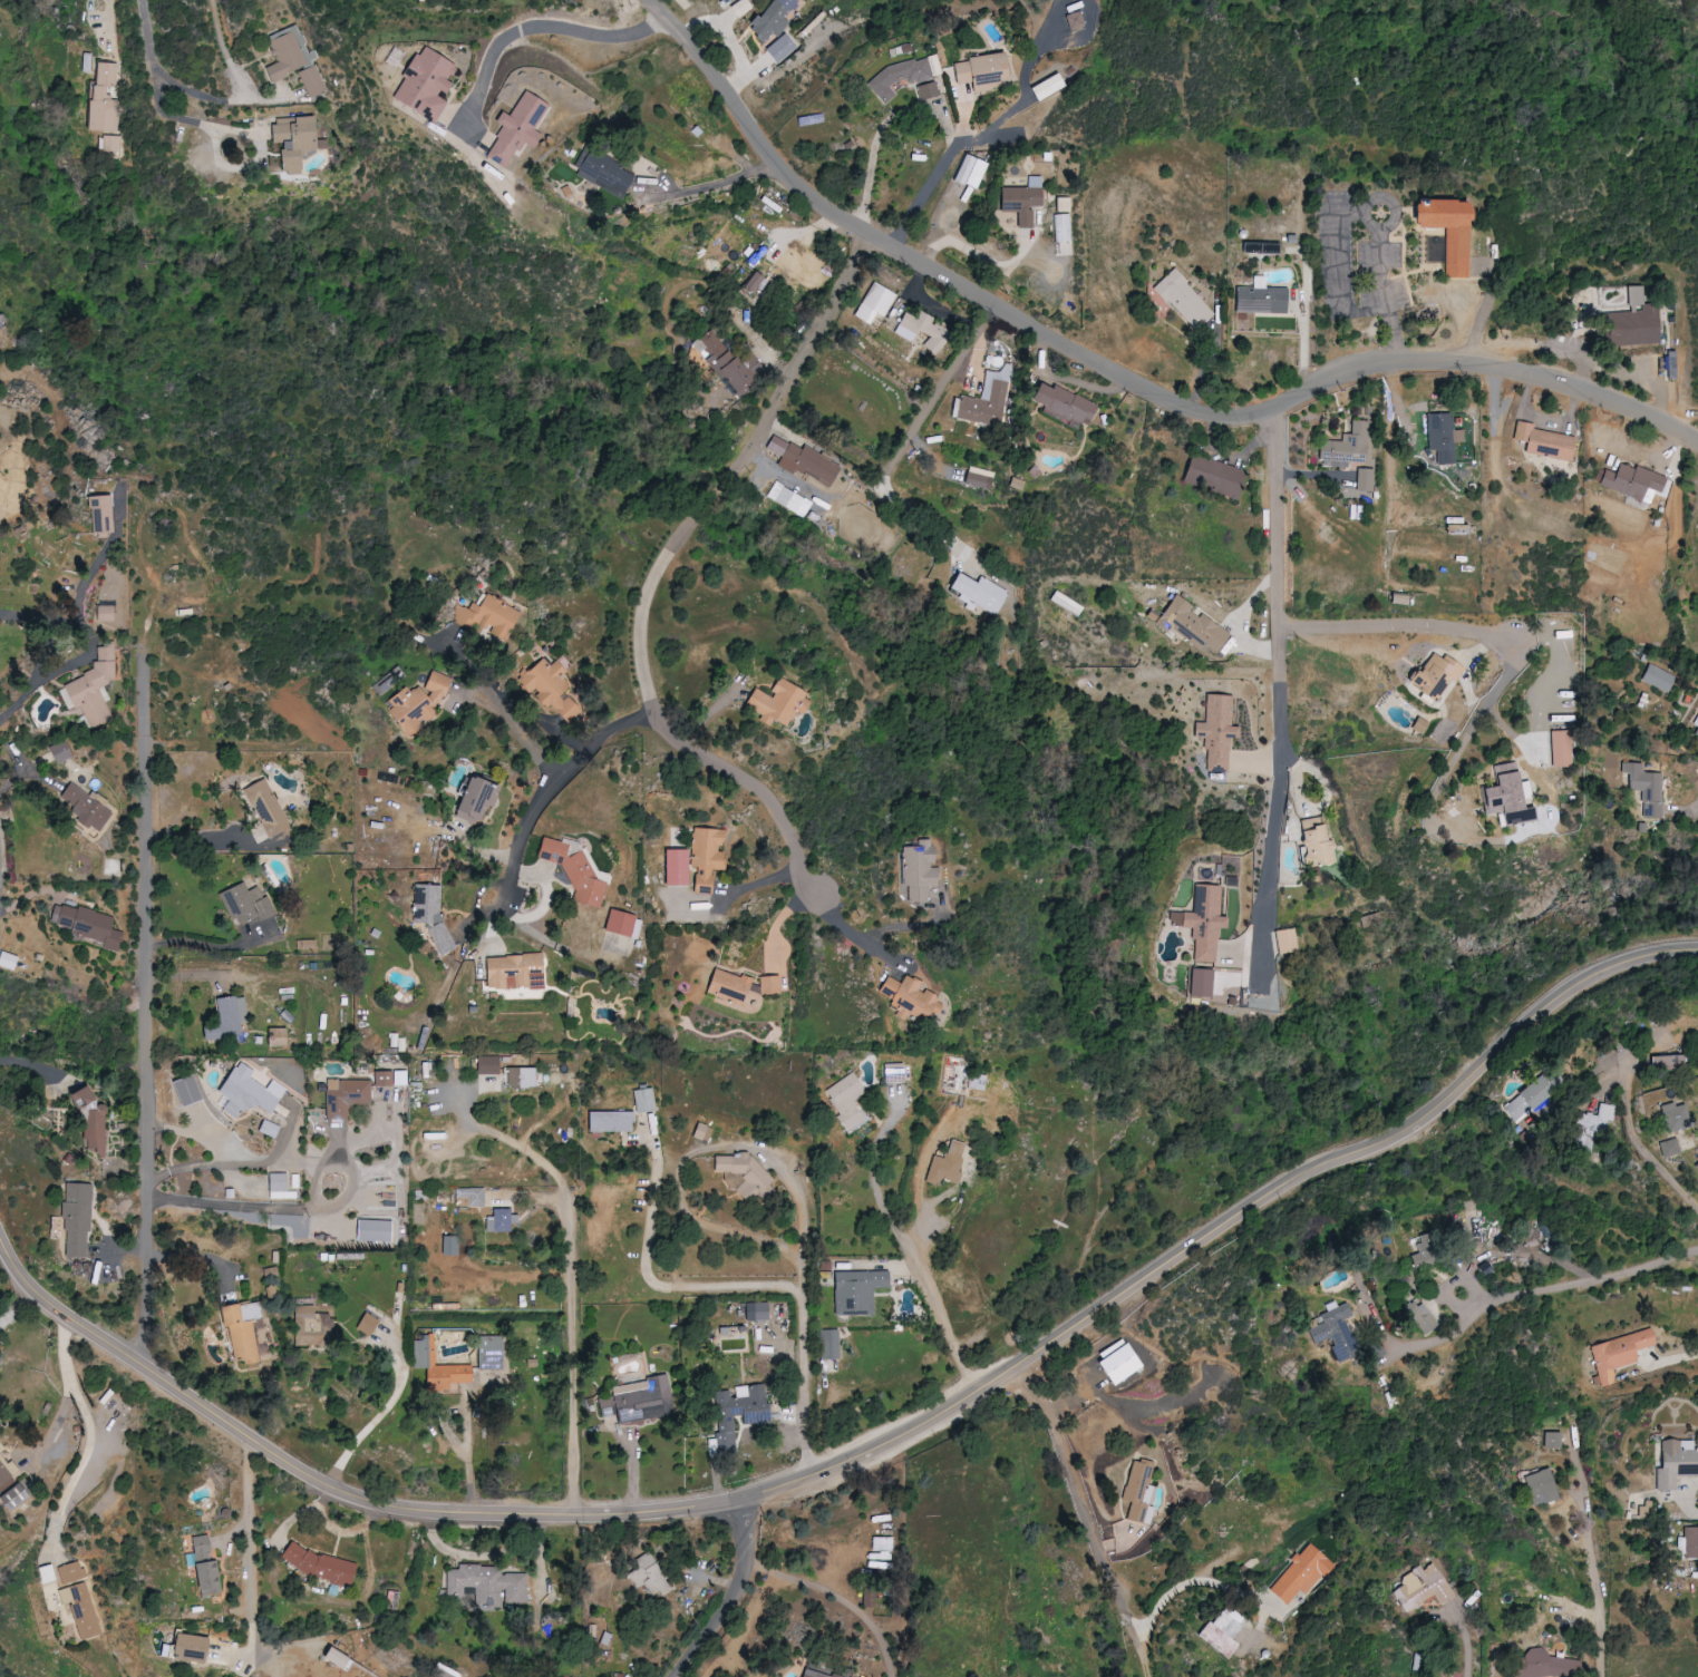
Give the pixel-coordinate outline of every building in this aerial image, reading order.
[(785,19),(798,1),(796,0),(771,0),(748,31),(764,43),(770,34),(776,38),(789,22),(785,19)] [(1070,30),(1085,25),(1080,11),(1065,17),(1070,30)] [(269,82),(320,61),(316,50),(309,53),(298,27),(269,39),(279,62),(263,69),(269,82)] [(764,51),(777,65),(797,47),(784,33),(764,51)] [(435,123),(447,99),(443,98),(450,84),(447,82),(455,65),(419,47),(408,71),(393,102),(435,123)] [(1008,83),(1003,54),(953,61),(957,84),(972,82),(973,88),(1008,83)] [(883,105),(894,96),(891,83),(906,79),(910,84),(933,79),(928,57),(887,67),(866,83),(883,105)] [(118,63),(92,63),(90,131),(119,132),(119,98),(106,97),(107,86),(117,87),(118,63)] [(308,97),(326,90),(316,65),(298,72),(308,97)] [(1064,87),(1056,73),(1029,88),(1036,102),(1064,87)] [(939,97),(936,82),(916,86),(919,101),(939,97)] [(485,158),(506,169),(521,141),(534,148),(541,134),(534,131),(548,105),(523,91),(509,117),(499,112),(494,123),(501,127),(485,158)] [(299,174),(299,153),(314,153),(313,118),(270,119),(271,143),(279,143),(280,174),(299,174)] [(119,152),(120,136),(103,135),(103,151),(119,152)] [(620,199),(632,174),(581,151),(570,176),(620,199)] [(978,190),(986,162),(962,155),(953,183),(978,190)] [(1027,188),(999,188),(999,212),(1017,211),(1017,228),(1033,228),(1033,206),(1042,206),(1042,177),(1027,177),(1027,188)] [(1057,212),(1071,211),(1070,197),(1057,198),(1057,212)] [(1444,278),(1468,277),(1467,199),(1412,200),(1412,227),(1444,227),(1444,278)] [(1054,214),(1055,242),(1072,242),(1071,213),(1054,214)] [(1174,269),(1154,287),(1195,332),(1216,314),(1174,269)] [(751,295),(763,280),(753,272),(742,287),(751,295)] [(1287,313),(1287,287),(1265,287),(1265,276),(1253,276),(1253,287),(1234,286),(1234,312),(1287,313)] [(875,312),(884,317),(896,294),(872,281),(854,316),(869,324),(875,312)] [(1659,344),(1659,304),(1642,304),(1642,285),(1628,286),(1628,311),(1607,311),(1607,345),(1659,344)] [(893,333),(911,341),(915,331),(928,336),(923,347),(937,353),(946,333),(929,325),(933,317),(918,310),(914,319),(902,314),(893,333)] [(735,391),(751,378),(711,329),(695,343),(735,391)] [(1054,385),(1052,389),(1036,382),(1028,399),(1087,426),(1097,405),(1054,385)] [(1452,412),(1426,413),(1427,450),(1436,450),(1437,464),(1455,464),(1454,442),(1464,442),(1463,429),(1452,429),(1452,412)] [(1341,441),(1319,440),(1318,464),(1366,466),(1368,421),(1351,420),(1351,434),(1342,433),(1341,441)] [(1575,437),(1532,429),(1533,424),(1515,420),(1512,440),(1525,442),(1523,452),(1547,456),(1546,460),(1570,465),(1575,437)] [(840,465),(803,445),(801,449),(773,434),(765,449),(781,457),(778,462),(828,489),(840,465)] [(1182,482),(1238,497),(1246,469),(1190,454),(1182,482)] [(994,472),(968,466),(964,484),(990,490),(994,472)] [(1356,490),(1373,491),(1374,469),(1358,468),(1356,490)] [(813,500),(774,484),(767,499),(806,516),(813,500)] [(90,495),(91,533),(112,532),(111,494),(90,495)] [(980,577),(977,583),(954,572),(946,587),(957,593),(954,598),(964,603),(966,600),(997,615),(1009,591),(980,577)] [(1079,616),(1084,605),(1054,591),(1049,602),(1079,616)] [(519,612),(485,594),(482,593),(473,609),(456,605),(453,622),(486,629),(490,633),(501,639),(505,640),(509,634),(510,628),(519,612)] [(1229,634),(1191,608),(1192,606),(1174,594),(1155,622),(1167,630),(1168,628),(1200,649),(1203,644),(1217,652),(1229,634)] [(112,621),(113,606),(95,605),(95,621),(112,621)] [(111,716),(98,685),(111,679),(115,679),(114,643),(106,647),(96,647),(97,671),(57,688),(66,710),(73,707),(81,706),(89,726),(111,716)] [(1464,668),(1444,654),(1441,659),(1432,652),(1418,672),(1414,669),(1405,683),(1434,702),(1449,679),(1454,683),(1464,668)] [(567,724),(579,712),(562,693),(569,686),(561,676),(566,672),(555,660),(549,666),(542,658),(517,680),(531,695),(532,695),(545,710),(550,705),(567,724)] [(1668,692),(1675,675),(1647,664),(1640,681),(1668,692)] [(406,738),(418,730),(421,723),(435,715),(431,709),(442,702),(450,678),(429,671),(423,688),(430,691),(427,700),(418,686),(409,692),(405,687),(394,694),(388,710),(406,738)] [(778,679),(770,694),(755,687),(746,706),(762,714),(759,720),(771,726),(774,720),(788,727),(795,711),(803,715),(812,696),(778,679)] [(1233,695),(1206,694),(1204,723),(1194,722),(1194,737),(1202,738),(1202,749),(1206,749),(1205,771),(1227,773),(1229,737),(1238,737),(1238,726),(1231,726),(1233,695)] [(1551,767),(1572,767),(1572,731),(1551,731),(1551,767)] [(55,765),(73,757),(65,739),(47,748),(55,765)] [(1522,808),(1514,761),(1492,764),(1495,786),(1480,788),(1484,815),(1490,814),(1493,828),(1536,821),(1533,806),(1522,808)] [(1663,773),(1642,773),(1643,763),(1621,762),(1621,773),(1628,773),(1627,789),(1643,790),(1642,818),(1661,818),(1663,773)] [(452,814),(480,826),(495,786),(467,775),(452,814)] [(268,838),(290,827),(265,777),(243,788),(268,838)] [(78,816),(76,819),(96,833),(111,812),(70,782),(56,801),(78,816)] [(1303,868),(1334,863),(1330,840),(1326,840),(1322,816),(1296,820),(1303,868)] [(721,829),(692,828),(690,866),(699,866),(698,874),(694,874),(693,885),(703,885),(703,893),(711,893),(712,870),(723,870),(724,852),(720,852),(721,829)] [(599,909),(606,882),(593,879),(593,876),(581,849),(564,857),(567,844),(541,837),(538,849),(539,853),(538,857),(544,859),(546,852),(551,861),(560,864),(573,893),(571,902),(599,909)] [(928,902),(928,887),(934,887),(934,839),(918,839),(918,847),(903,847),(903,902),(928,902)] [(664,886),(688,886),(687,850),(663,850),(664,886)] [(257,886),(247,891),(243,882),(222,891),(237,925),(256,916),(258,922),(275,915),(266,895),(262,897),(257,886)] [(445,886),(414,884),(412,923),(431,924),(430,951),(442,951),(445,886)] [(1221,886),(1194,885),(1192,913),(1172,912),(1171,926),(1194,928),(1192,961),(1215,962),(1217,928),(1226,928),(1226,918),(1219,917),(1221,886)] [(48,925),(104,938),(102,949),(118,953),(123,932),(110,929),(113,916),(53,903),(48,925)] [(604,932),(638,938),(642,917),(608,911),(604,932)] [(1276,954),(1296,952),(1294,929),(1274,931),(1276,954)] [(0,948),(0,968),(13,973),(19,955),(0,948)] [(543,988),(542,955),(485,956),(486,990),(543,988)] [(705,993),(741,1006),(750,981),(714,968),(705,993)] [(887,976),(877,995),(926,1019),(930,1011),(937,1015),(944,1002),(918,990),(921,983),(905,975),(900,982),(887,976)] [(780,994),(779,976),(758,976),(759,995),(780,994)] [(247,1022),(242,995),(214,1000),(218,1025),(207,1027),(209,1039),(240,1034),(239,1023),(247,1022)] [(284,1046),(284,1028),(268,1027),(268,1046),(284,1046)] [(1651,1056),(1651,1071),(1685,1070),(1685,1055),(1651,1056)] [(499,1074),(499,1056),(477,1056),(478,1074),(499,1074)] [(270,1114),(281,1097),(231,1067),(217,1092),(228,1099),(221,1110),(238,1121),(250,1102),(270,1114)] [(507,1089),(535,1088),(534,1068),(507,1068),(507,1089)] [(373,1087),(393,1086),(392,1071),(373,1071),(373,1087)] [(824,1091),(839,1115),(835,1117),(846,1133),(864,1121),(851,1101),(865,1092),(852,1073),(824,1091)] [(1502,1104),(1514,1122),(1560,1090),(1549,1073),(1502,1104)] [(370,1080),(325,1081),(325,1096),(331,1096),(332,1123),(346,1123),(346,1105),(371,1105),(370,1080)] [(634,1090),(635,1113),(655,1111),(653,1088),(634,1090)] [(78,1153),(104,1153),(105,1105),(92,1105),(92,1090),(79,1090),(78,1153)] [(1674,1106),(1673,1103),(1660,1106),(1666,1133),(1692,1127),(1687,1103),(1674,1106)] [(1616,1106),(1600,1104),(1598,1115),(1580,1113),(1575,1148),(1592,1151),(1595,1130),(1607,1132),(1609,1121),(1614,1122),(1616,1106)] [(588,1112),(588,1133),(633,1132),(633,1111),(588,1112)] [(278,1127),(261,1121),(257,1132),(274,1138),(278,1127)] [(692,1137),(707,1143),(713,1128),(698,1122),(692,1137)] [(933,1155),(925,1181),(940,1185),(941,1179),(958,1184),(962,1172),(958,1171),(966,1144),(951,1139),(945,1159),(933,1155)] [(1679,1154),(1677,1139),(1660,1141),(1662,1157),(1679,1154)] [(713,1155),(714,1173),(740,1173),(740,1200),(763,1200),(763,1154),(713,1155)] [(268,1199),(296,1199),(297,1191),(287,1191),(288,1174),(269,1174),(268,1199)] [(91,1184),(64,1183),(62,1257),(88,1258),(91,1184)] [(510,1209),(492,1209),(492,1217),(485,1217),(485,1232),(510,1232),(510,1224),(517,1224),(517,1216),(511,1217),(510,1209)] [(873,1315),(873,1289),(889,1289),(888,1271),(834,1272),(834,1316),(873,1315)] [(1436,1325),(1416,1299),(1403,1309),(1423,1335),(1436,1325)] [(769,1321),(768,1302),(744,1303),(745,1321),(769,1321)] [(1337,1362),(1360,1353),(1346,1319),(1353,1316),(1347,1303),(1319,1315),(1322,1323),(1306,1330),(1313,1345),(1327,1339),(1337,1362)] [(251,1320),(239,1322),(236,1304),(217,1307),(220,1328),(227,1327),(232,1359),(242,1358),(243,1364),(257,1363),(251,1320)] [(378,1320),(363,1312),(355,1329),(369,1337),(378,1320)] [(820,1360),(839,1359),(839,1330),(820,1330),(820,1360)] [(1612,1369),(1637,1363),(1634,1351),(1654,1346),(1650,1330),(1589,1344),(1600,1387),(1616,1384),(1612,1369)] [(478,1370),(501,1370),(500,1337),(478,1337),(478,1370)] [(471,1365),(434,1365),(433,1338),(412,1338),(413,1369),(425,1369),(425,1393),(448,1393),(448,1384),(471,1383),(471,1365)] [(1111,1386),(1140,1367),(1124,1343),(1095,1362),(1111,1386)] [(617,1422),(671,1416),(667,1379),(610,1385),(611,1397),(598,1399),(600,1418),(617,1416),(617,1422)] [(735,1452),(732,1416),(742,1415),(743,1425),(769,1422),(765,1384),(746,1386),(748,1397),(731,1399),(730,1390),(713,1392),(718,1439),(707,1440),(708,1455),(735,1452)] [(1560,1432),(1543,1433),(1543,1449),(1560,1449),(1560,1432)] [(1692,1448),(1692,1440),(1658,1440),(1657,1491),(1676,1491),(1676,1475),(1697,1476),(1697,1448),(1692,1448)] [(9,1459),(1,1464),(0,1463),(0,1493),(15,1483),(11,1476),(18,1471),(9,1459)] [(1532,1508),(1558,1498),(1547,1468),(1521,1478),(1532,1508)] [(1652,1504),(1638,1504),(1638,1519),(1652,1519),(1652,1504)] [(1685,1528),(1684,1559),(1697,1559),(1697,1528),(1685,1528)] [(1268,1591),(1286,1606),(1299,1590),(1306,1596),(1333,1563),(1307,1542),(1268,1591)] [(356,1563),(286,1545),(280,1567),(351,1584),(356,1563)] [(635,1588),(646,1583),(653,1598),(670,1590),(652,1551),(634,1560),(638,1569),(628,1574),(635,1588)] [(62,1585),(85,1578),(80,1560),(57,1567),(62,1585)] [(40,1584),(55,1580),(50,1564),(36,1568),(40,1584)] [(1407,1614),(1432,1595),(1441,1607),(1455,1595),(1431,1564),(1422,1570),(1418,1565),(1399,1580),(1402,1584),(1391,1593),(1407,1614)] [(527,1604),(527,1574),(501,1574),(501,1566),(457,1566),(457,1570),(445,1570),(445,1597),(462,1597),(462,1587),(474,1587),(474,1609),(502,1608),(502,1604),(527,1604)] [(58,1590),(62,1606),(69,1604),(79,1641),(102,1634),(86,1582),(58,1590)] [(1235,1638),(1241,1623),(1216,1613),(1210,1627),(1235,1638)] [(1237,1646),(1205,1621),(1194,1636),(1226,1660),(1237,1646)] [(609,1646),(611,1634),(599,1631),(596,1643),(609,1646)] [(204,1661),(205,1637),(172,1635),(170,1659),(204,1661)] [(320,1659),(341,1669),(346,1658),(325,1648),(320,1659)] [(1545,1659),(1545,1648),(1525,1648),(1525,1659),(1510,1659),(1510,1676),(1579,1676),(1579,1658),(1545,1659)] [(803,1669),(801,1676),(838,1676),(803,1669)]
